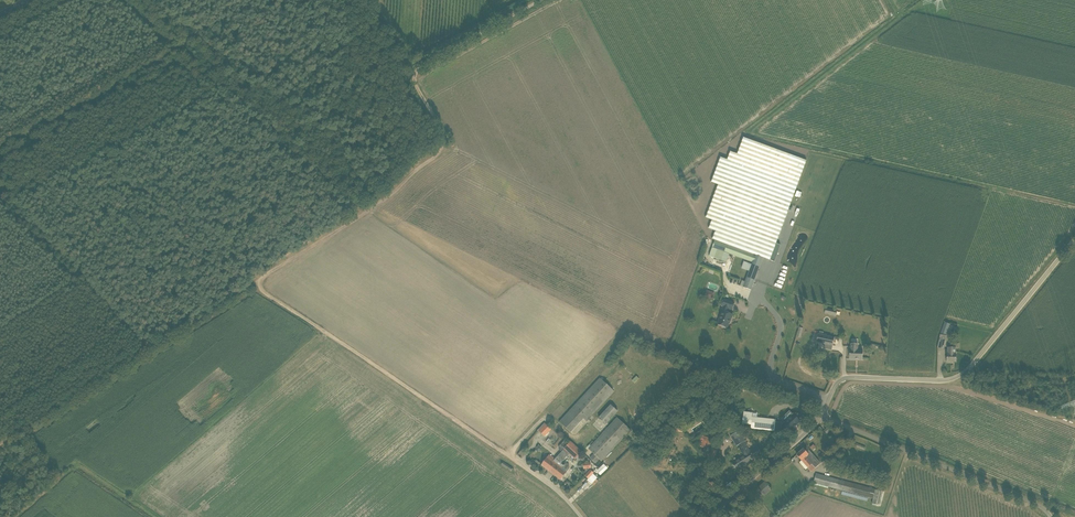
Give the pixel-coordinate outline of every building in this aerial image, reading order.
[(791,202),(797,186),(727,160),(721,158),(712,183),(718,185),(706,218),(712,220),(709,229),(716,231),(713,240),(716,241),(758,256),(774,262),(781,245),(776,244),(791,202)] [(758,256),(716,241),(713,248),(710,256),(718,259),(722,251),(726,253),(753,263),(755,263),(758,256)] [(751,290),(760,267),(752,265),(743,287),(751,290)] [(730,323),(731,321),(733,315),(728,313),(729,309),(732,310),(735,303),(724,299),(721,306),(724,307),(722,311),(720,316),(721,317),(718,325),(723,326),(723,327),(726,329),(726,328),(727,328),(729,323),(730,323)] [(816,343),(833,346),(834,338),(818,335),(816,343)] [(938,348),(944,349),(947,336),(940,335),(938,348)] [(858,345),(853,344),(851,344),(851,351),(850,351),(850,359),(856,359),(858,359),(863,359),(863,351),(858,351),(858,345)] [(956,362),(956,355),(956,354),(956,348),(948,348),(947,354),(947,362),(956,362)] [(802,384),(804,377),(794,373),(792,380),(802,384)] [(614,391),(611,389),(600,378),(572,408),(587,422),(614,391)] [(598,418),(599,418),(606,425),(618,412),(611,405),(598,418)] [(776,420),(775,420),(752,418),(753,412),(744,411),(742,424),(751,425),(751,429),(774,431),(775,431),(776,420)] [(797,418),(793,414),(789,419),(788,418),(785,421),(784,420),(781,422),(783,424),(783,425),(790,432),(801,422),(800,421),(800,420),(798,417),(797,418)] [(574,426),(564,417),(560,422),(570,431),(574,426)] [(589,449),(594,454),(600,459),(602,461),(631,430),(618,418),(589,449)] [(545,436),(552,429),(545,423),(538,430),(539,431),(545,436)] [(732,462),(736,469),(762,454),(757,446),(749,451),(744,442),(745,441),(739,431),(730,436),(737,446),(738,446),(744,455),(732,462)] [(713,439),(712,439),(701,435),(697,446),(708,450),(709,450),(710,448),(713,439)] [(582,452),(571,441),(564,449),(575,459),(582,452)] [(716,458),(718,451),(710,448),(709,450),(708,450),(706,454),(716,458)] [(807,453),(804,449),(797,455),(802,461),(811,472),(815,468),(812,464),(817,460),(809,450),(807,453)] [(590,458),(593,460),(596,463),(600,459),(594,454),(590,458)] [(561,480),(568,470),(569,469),(569,468),(569,467),(569,466),(569,465),(568,465),(567,464),(566,464),(565,464),(564,464),(564,465),(563,465),(550,455),(542,466),(561,480)] [(510,471),(512,467),(502,462),(500,465),(510,471)] [(589,479),(594,473),(591,470),(586,476),(589,479)] [(854,494),(870,498),(874,499),(872,504),(881,506),(885,492),(876,490),(856,484),(816,474),(814,483),(847,492),(845,500),(852,501),(854,494)] [(771,489),(769,487),(765,482),(758,489),(764,495),(771,489)]
